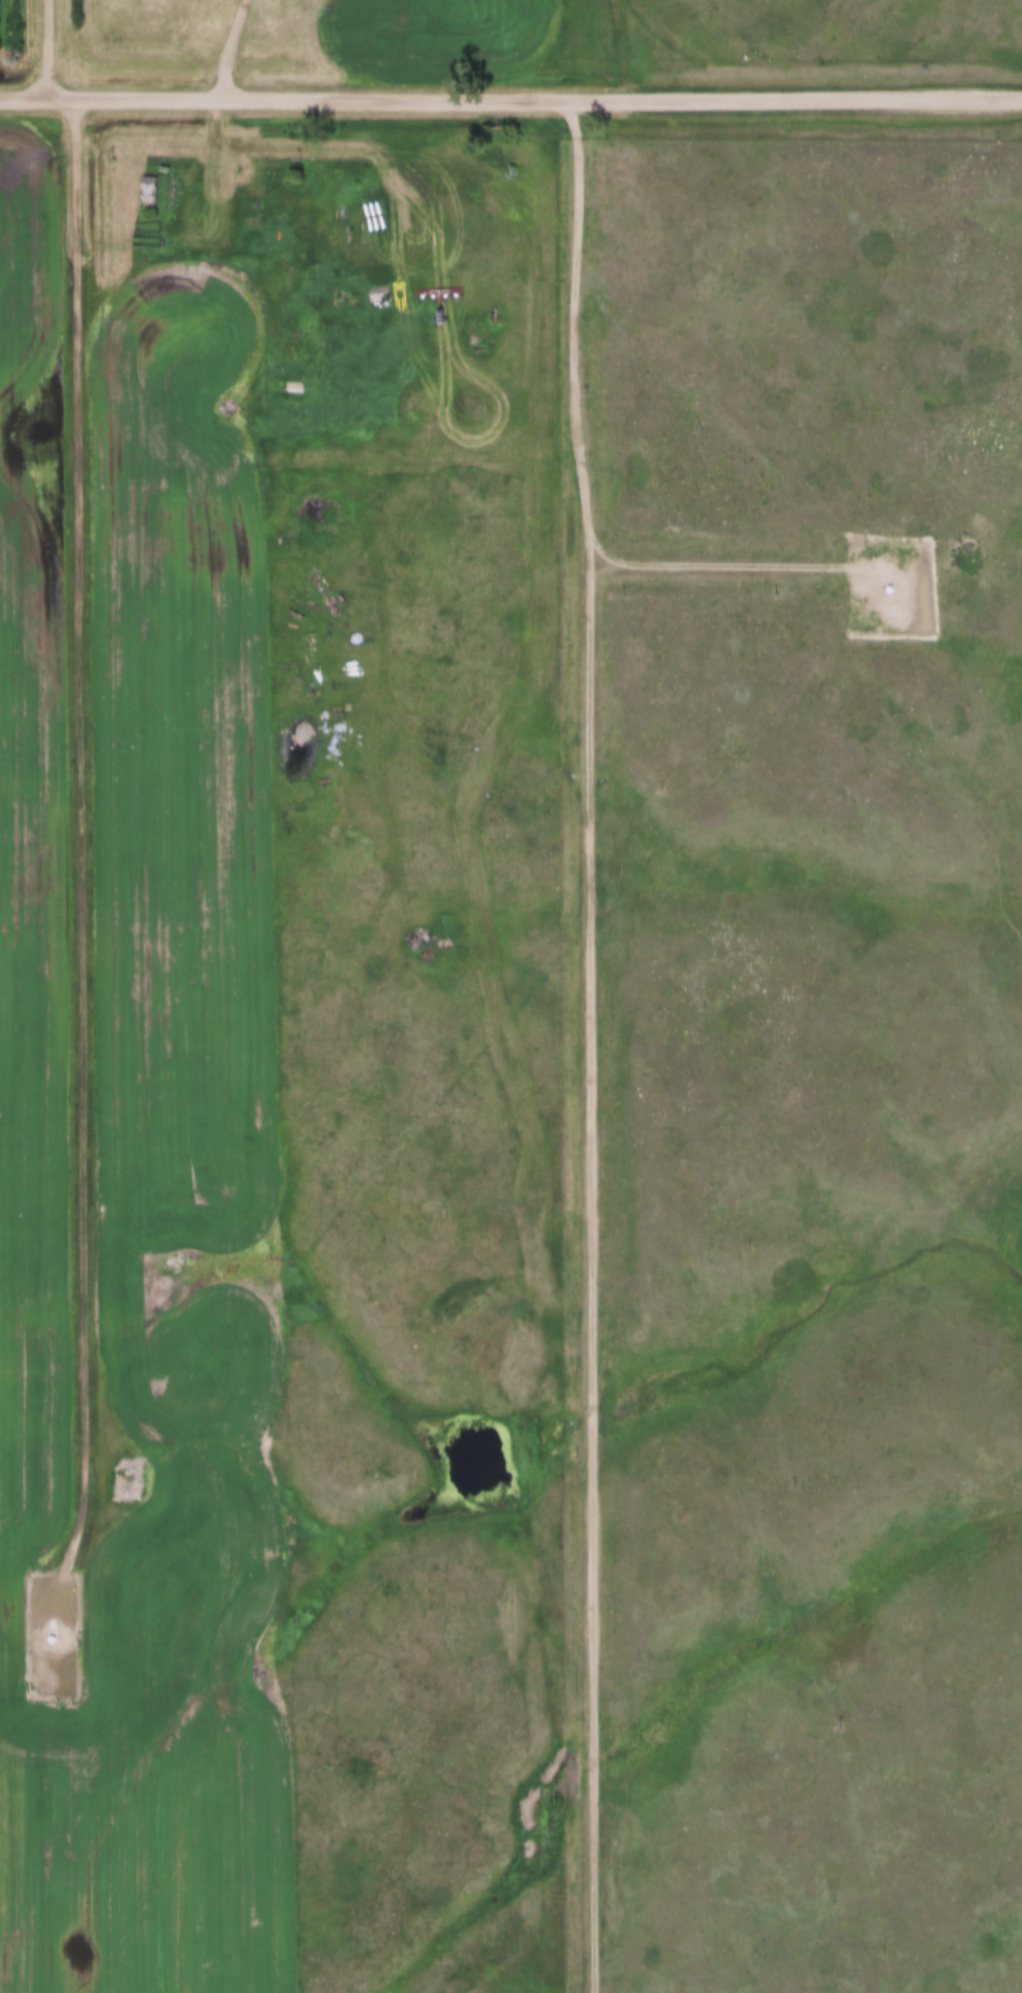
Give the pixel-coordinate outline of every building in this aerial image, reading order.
[(140,176),(140,196),(157,196),(157,176),(140,176)]
